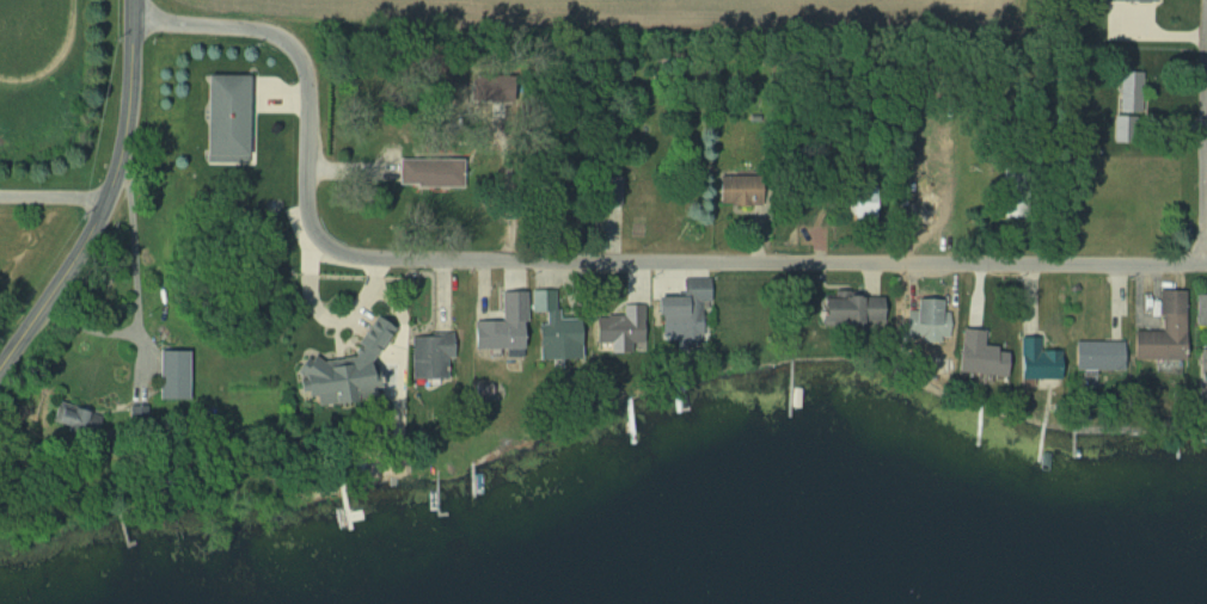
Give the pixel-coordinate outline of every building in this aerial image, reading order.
[(1117,112),(1139,112),(1139,71),(1117,71),(1117,112)] [(241,160),(241,74),(201,74),(201,160),(241,160)] [(461,157),(395,158),(395,187),(461,186),(461,157)] [(659,335),(700,335),(700,301),(705,301),(705,278),(679,278),(679,296),(651,296),(651,315),(659,315),(659,335)] [(1129,359),(1182,360),(1182,290),(1157,290),(1156,332),(1129,331),(1129,359)] [(811,324),(880,323),(879,294),(811,294),(811,324)] [(947,311),(939,311),(939,298),(906,298),(905,339),(947,340),(947,311)] [(639,304),(620,304),(620,316),(593,315),(592,347),(638,348),(639,304)] [(535,323),(534,357),(576,359),(577,315),(544,314),(543,323),(535,323)] [(367,400),(363,363),(388,327),(372,315),(368,316),(348,342),(349,349),(343,357),(316,360),(312,357),(298,359),(292,367),(295,392),(307,400),(308,407),(367,400)] [(470,322),(470,351),(520,350),(520,322),(470,322)] [(409,379),(448,379),(448,334),(409,334),(409,379)] [(1035,337),(1014,337),(1015,381),(1055,380),(1055,350),(1036,350),(1035,337)] [(1070,370),(1118,370),(1118,341),(1070,341),(1070,370)] [(1000,351),(956,343),(951,371),(994,380),(1000,351)] [(151,400),(180,400),(181,354),(152,353),(151,400)] [(80,411),(53,401),(45,424),(72,434),(80,411)]
